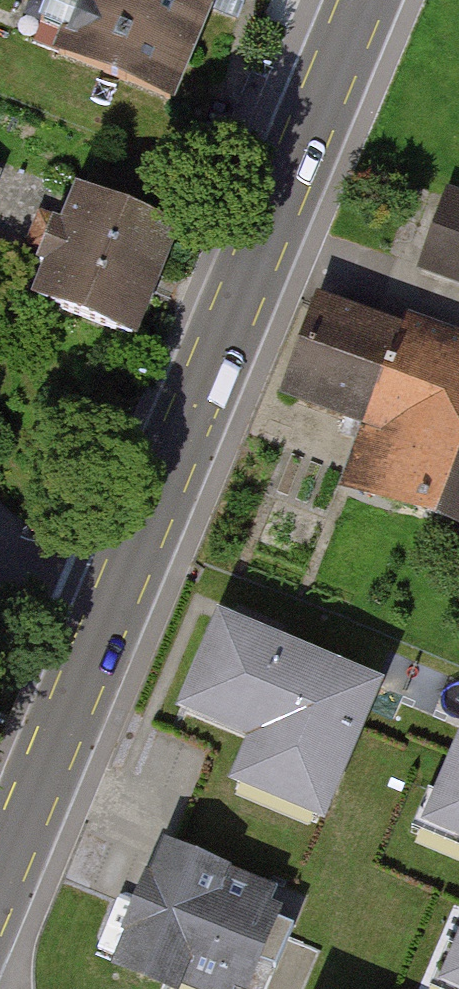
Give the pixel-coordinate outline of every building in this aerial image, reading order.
[(212,0),(82,0),(60,54),(171,99),(212,0)] [(52,264),(38,298),(133,336),(175,230),(82,193),(67,231),(55,226),(41,260),(52,264)] [(452,199),(427,267),(458,279),(458,201),(452,199)] [(317,305),(285,390),(386,427),(363,486),(458,522),(458,358),(317,305)] [(375,686),(222,623),(187,707),(259,737),(251,758),(331,791),(375,686)] [(440,806),(458,814),(458,761),(440,806)] [(126,961),(171,979),(167,988),(223,988),(228,976),(240,981),(250,959),(276,970),(293,928),(252,911),(260,894),(170,857),(126,961)]
